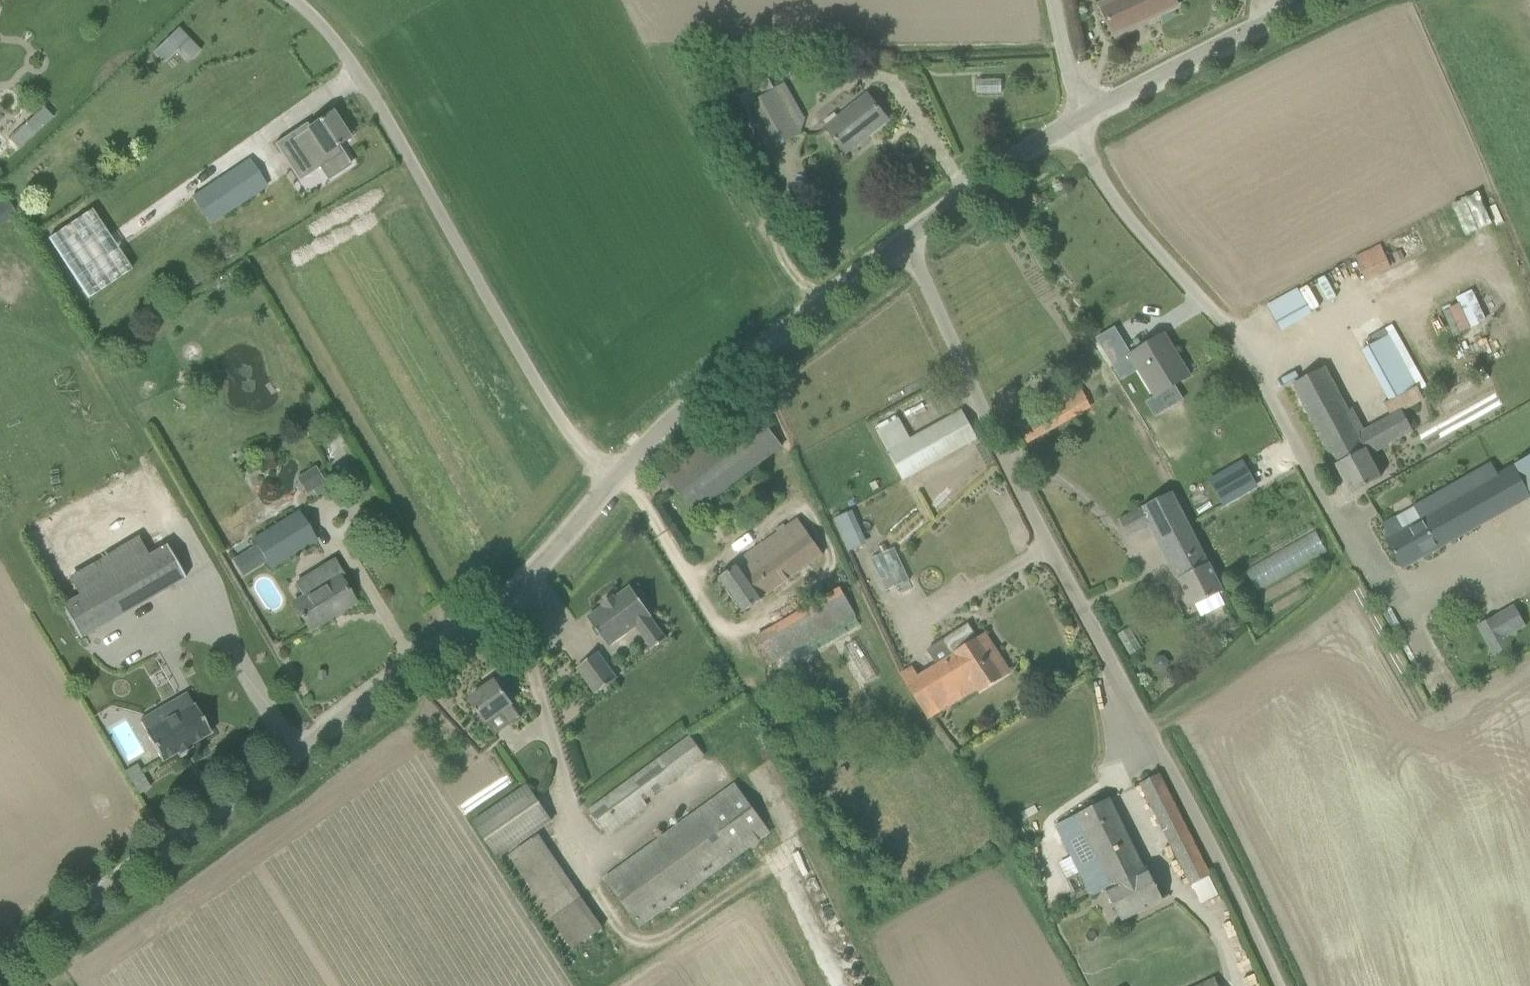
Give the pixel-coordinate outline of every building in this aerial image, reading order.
[(1101,5),(1116,38),(1139,27),(1138,24),(1179,5),(1176,0),(1112,0),(1101,5)] [(744,106),(760,134),(770,152),(801,134),(775,89),(744,106)] [(825,126),(834,137),(846,153),(888,120),(867,93),(825,126)] [(350,138),(332,112),(308,128),(310,132),(288,146),(298,162),(320,147),(325,154),(350,138)] [(193,197),(211,224),(278,179),(260,152),(193,197)] [(18,214),(8,199),(0,204),(0,210),(7,221),(18,214)] [(1370,288),(1412,271),(1408,260),(1391,267),(1382,244),(1357,254),(1370,288)] [(1280,329),(1312,314),(1299,287),(1267,302),(1280,329)] [(1458,304),(1449,308),(1459,331),(1468,327),(1458,304)] [(1389,335),(1362,350),(1374,371),(1401,357),(1389,335)] [(1135,390),(1144,405),(1145,404),(1190,377),(1181,362),(1177,365),(1160,337),(1131,355),(1148,382),(1135,390)] [(1414,431),(1403,411),(1402,410),(1358,433),(1323,368),(1293,384),(1352,494),(1382,478),(1369,455),(1414,431)] [(1029,443),(1093,407),(1080,384),(1016,420),(1029,443)] [(665,475),(694,513),(783,446),(754,408),(665,475)] [(962,411),(910,440),(899,420),(878,431),(904,479),(978,439),(962,411)] [(1515,465),(1529,491),(1529,457),(1515,465)] [(1242,462),(1210,480),(1224,505),(1256,486),(1242,462)] [(1404,569),(1504,512),(1487,481),(1498,475),(1491,463),(1381,525),(1389,539),(1388,540),(1404,569)] [(329,488),(314,465),(295,477),(306,494),(313,490),(316,496),(329,488)] [(656,482),(665,493),(673,487),(664,475),(656,482)] [(1152,524),(1193,606),(1196,605),(1202,617),(1226,605),(1220,593),(1224,591),(1174,492),(1120,518),(1129,536),(1152,524)] [(271,569),(317,541),(299,511),(253,539),(271,569)] [(849,512),(833,518),(840,533),(855,526),(849,512)] [(720,579),(743,613),(824,554),(799,519),(745,556),(751,564),(743,569),(740,565),(720,579)] [(1257,588),(1329,550),(1318,531),(1247,569),(1257,588)] [(169,544),(150,555),(116,574),(136,608),(188,578),(169,544)] [(889,587),(910,579),(896,546),(875,555),(889,587)] [(356,602),(340,577),(344,575),(334,560),(296,582),(304,597),(293,603),(310,630),(356,602)] [(637,627),(645,637),(653,649),(667,639),(651,616),(652,615),(631,586),(616,597),(614,595),(602,604),(604,606),(588,617),(609,646),(637,627)] [(774,668),(861,623),(842,587),(755,632),(774,668)] [(1522,618),(1499,629),(1504,639),(1489,646),(1494,656),(1511,647),(1507,637),(1526,628),(1522,618)] [(979,639),(969,623),(943,640),(954,657),(919,678),(913,668),(902,675),(908,684),(929,719),(979,689),(980,692),(1004,677),(993,659),(1000,655),(986,634),(979,639)] [(578,668),(596,694),(618,678),(599,652),(578,668)] [(496,735),(510,725),(521,717),(512,704),(513,704),(496,681),(470,699),(496,735)] [(181,755),(190,750),(193,749),(190,745),(211,733),(195,705),(194,705),(187,693),(163,707),(170,719),(146,733),(162,761),(179,752),(181,755)] [(691,735),(590,810),(608,834),(648,805),(645,800),(705,755),(691,735)] [(151,788),(141,771),(129,768),(125,771),(139,795),(151,788)] [(1161,774),(1141,784),(1192,885),(1211,875),(1161,774)] [(737,784),(605,879),(639,926),(771,831),(737,784)] [(474,823),(498,858),(553,820),(529,785),(474,823)] [(1145,869),(1111,800),(1110,798),(1057,825),(1092,897),(1108,889),(1123,920),(1163,900),(1163,899),(1147,868),(1145,869)]
